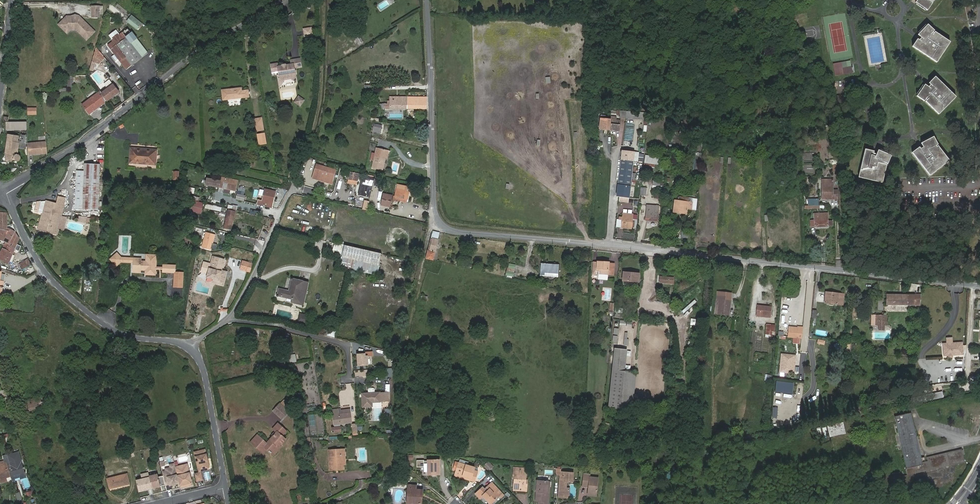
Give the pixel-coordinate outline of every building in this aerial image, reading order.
[(926,10),(927,11),(933,4),(931,3),(932,2),(933,3),(936,0),(918,0),(916,3),(917,4),(926,10)] [(925,12),(926,10),(917,4),(916,6),(925,12)] [(136,30),(141,23),(131,14),(125,21),(136,30)] [(58,26),(63,30),(66,27),(70,30),(72,29),(77,28),(82,33),(81,34),(87,40),(94,32),(79,17),(78,17),(72,17),(67,17),(58,26)] [(926,27),(919,34),(918,35),(921,38),(919,41),(917,40),(912,47),(936,64),(950,43),(935,33),(934,34),(932,33),(934,31),(928,26),(926,27)] [(918,33),(919,34),(926,27),(925,26),(918,33)] [(311,28),(304,29),(304,30),(305,30),(305,35),(305,36),(313,35),(311,28)] [(128,70),(132,66),(142,59),(127,38),(124,33),(120,36),(120,37),(114,42),(109,45),(112,49),(114,48),(115,50),(113,50),(128,70)] [(127,38),(142,59),(148,55),(132,34),(127,38)] [(96,49),(92,55),(100,62),(105,57),(96,49)] [(278,83),(279,87),(285,80),(291,79),(297,81),(294,68),(301,67),(299,59),(290,60),(291,64),(286,65),(285,67),(283,67),(281,66),(277,67),(277,64),(271,65),(272,73),(277,72),(278,75),(277,75),(278,83)] [(923,87),(917,95),(916,97),(923,102),(924,100),(925,101),(924,102),(937,116),(955,98),(934,77),(928,84),(929,85),(927,88),(924,85),(923,87)] [(102,93),(107,101),(118,93),(110,81),(104,85),(107,89),(102,93)] [(229,90),(229,89),(220,90),(221,101),(248,97),(247,90),(240,91),(240,88),(233,89),(233,90),(229,90)] [(101,92),(82,106),(89,115),(107,101),(102,93),(101,92)] [(304,100),(298,96),(294,102),(300,106),(304,100)] [(407,109),(407,97),(391,97),(390,109),(407,109)] [(426,97),(407,97),(407,109),(414,109),(426,109),(426,97)] [(607,129),(608,119),(605,119),(605,116),(601,116),(600,128),(607,129)] [(609,116),(608,119),(607,129),(619,131),(620,121),(616,120),(616,117),(609,116)] [(648,119),(648,129),(665,129),(665,117),(653,117),(653,120),(648,119)] [(262,118),(254,119),(257,132),(264,130),(262,118)] [(26,131),(26,123),(4,124),(4,134),(27,134),(26,131)] [(765,142),(765,130),(755,130),(755,142),(765,142)] [(6,154),(5,161),(12,162),(13,160),(14,161),(14,162),(15,162),(16,162),(16,163),(17,162),(17,163),(18,162),(19,162),(20,161),(20,160),(21,159),(21,158),(20,158),(20,156),(20,155),(19,154),(18,154),(17,154),(19,143),(18,143),(19,136),(8,135),(5,154),(6,154)] [(931,137),(922,143),(920,143),(922,147),(919,148),(918,147),(911,153),(929,176),(949,160),(937,145),(935,147),(935,146),(937,145),(933,136),(931,137)] [(45,141),(27,143),(28,155),(47,153),(45,141)] [(383,171),(385,159),(387,151),(377,149),(373,169),(383,171)] [(889,155),(879,151),(877,150),(876,154),(873,153),(873,151),(864,149),(858,177),(882,183),(886,164),(884,164),(885,163),(887,164),(890,155),(889,155)] [(142,151),(142,150),(130,150),(129,164),(155,166),(156,151),(146,151),(146,152),(142,151)] [(634,152),(622,151),(617,197),(628,198),(634,152)] [(660,159),(645,157),(645,163),(660,165),(660,159)] [(318,165),(316,174),(335,179),(337,170),(318,165)] [(74,211),(81,211),(96,212),(99,167),(84,166),(83,173),(76,173),(74,211)] [(236,190),(238,181),(221,178),(221,182),(208,180),(207,185),(236,190)] [(821,179),(822,190),(822,199),(835,199),(835,200),(838,200),(838,190),(832,190),(831,179),(821,179)] [(396,196),(394,196),(393,201),(399,203),(399,200),(400,198),(408,200),(411,188),(398,185),(396,196)] [(259,200),(258,204),(273,207),(276,191),(266,189),(263,201),(259,200)] [(380,206),(390,207),(392,194),(382,193),(380,206)] [(42,213),(38,227),(50,230),(50,233),(55,234),(60,216),(61,217),(65,198),(58,197),(57,203),(45,201),(43,212),(42,213)] [(678,211),(687,212),(687,209),(691,210),(692,203),(688,202),(688,198),(677,197),(677,201),(674,201),(673,213),(678,213),(678,211)] [(201,214),(202,202),(191,201),(190,213),(201,214)] [(654,218),(655,206),(647,206),(646,217),(645,220),(651,221),(652,217),(654,218)] [(231,230),(236,211),(228,210),(224,228),(231,230)] [(621,219),(620,227),(631,228),(631,227),(633,227),(634,222),(632,222),(632,218),(633,214),(622,213),(621,217),(618,217),(618,219),(621,219)] [(810,220),(811,226),(814,227),(827,226),(827,221),(827,213),(814,213),(814,220),(810,220)] [(15,232),(7,228),(7,229),(0,229),(0,239),(5,242),(8,244),(15,232)] [(433,260),(440,233),(433,231),(426,258),(433,260)] [(0,251),(0,259),(8,263),(18,239),(15,232),(8,244),(5,242),(0,251)] [(206,238),(203,251),(211,253),(214,240),(206,238)] [(381,254),(344,245),(339,266),(376,275),(381,254)] [(122,255),(119,257),(125,264),(139,264),(139,262),(139,260),(125,259),(122,255)] [(125,264),(119,257),(115,261),(121,268),(125,264)] [(160,276),(161,271),(161,269),(161,257),(151,257),(151,263),(151,264),(145,264),(145,262),(139,262),(139,264),(138,272),(145,272),(145,270),(151,270),(151,272),(150,276),(160,276)] [(27,278),(36,272),(28,259),(19,265),(27,278)] [(224,262),(212,259),(206,279),(223,284),(226,274),(221,273),(224,262)] [(252,264),(243,261),(240,270),(250,272),(252,264)] [(607,274),(608,262),(597,262),(597,263),(593,262),(592,275),(595,275),(595,273),(600,273),(600,277),(607,278),(607,274)] [(552,265),(542,264),(541,275),(551,276),(551,273),(557,274),(558,266),(552,265)] [(623,272),(622,280),(638,282),(639,273),(623,272)] [(308,283),(291,279),(288,291),(279,289),(278,296),(292,299),(291,303),(303,305),(308,283)] [(717,313),(728,314),(730,301),(724,300),(725,296),(726,292),(717,291),(716,299),(719,299),(717,313)] [(826,292),(825,303),(836,304),(837,293),(826,292)] [(887,294),(887,304),(907,304),(920,305),(921,301),(913,300),(913,294),(907,294),(887,294)] [(757,305),(756,315),(770,316),(771,306),(757,305)] [(308,315),(299,313),(297,323),(306,325),(308,315)] [(774,335),(775,325),(766,324),(765,334),(774,335)] [(803,327),(789,326),(787,337),(801,338),(803,327)] [(963,342),(943,343),(944,356),(964,354),(963,342)] [(627,350),(614,348),(608,408),(632,411),(636,372),(625,371),(627,350)] [(295,353),(287,355),(288,363),(296,361),(295,353)] [(796,355),(781,354),(779,372),(794,374),(796,355)] [(6,385),(10,402),(13,401),(13,398),(15,397),(12,384),(6,385)] [(362,394),(362,407),(371,407),(371,402),(380,402),(389,402),(389,393),(362,394)] [(777,395),(777,402),(784,403),(785,395),(777,395)] [(21,404),(21,406),(23,406),(24,412),(44,407),(42,397),(22,401),(22,404),(21,404)] [(279,403),(272,411),(282,420),(289,412),(279,403)] [(340,409),(332,410),(334,428),(331,428),(332,433),(341,432),(339,424),(351,423),(350,409),(340,411),(340,409)] [(895,416),(908,468),(910,475),(918,473),(951,465),(966,461),(962,448),(948,452),(928,457),(929,461),(924,462),(911,412),(895,416)] [(843,422),(828,425),(831,435),(845,432),(843,422)] [(284,431),(276,423),(272,428),(275,431),(274,433),(272,435),(269,437),(270,438),(265,443),(256,434),(250,441),(261,451),(264,447),(266,449),(269,452),(270,451),(269,451),(276,444),(277,445),(283,439),(280,435),(284,431)] [(273,452),(274,452),(279,447),(277,445),(276,444),(269,451),(270,451),(271,452),(273,452)] [(342,464),(341,449),(328,450),(329,470),(343,469),(342,464)] [(205,450),(194,452),(199,471),(207,470),(208,467),(205,450)] [(19,452),(7,455),(12,472),(11,472),(12,478),(25,474),(19,452)] [(312,455),(305,456),(307,465),(313,464),(312,455)] [(12,476),(11,472),(7,460),(0,462),(0,477),(1,483),(7,481),(6,477),(12,476)] [(422,460),(415,460),(415,467),(422,467),(422,472),(426,472),(426,474),(429,474),(430,475),(433,475),(434,474),(437,474),(437,468),(436,468),(437,465),(437,460),(433,460),(433,461),(430,461),(430,460),(426,460),(426,461),(422,461),(422,460)] [(452,470),(454,471),(462,473),(461,475),(469,478),(469,480),(472,481),(476,468),(457,462),(455,461),(452,470)] [(488,461),(483,466),(488,471),(494,466),(488,461)] [(136,480),(139,490),(178,481),(180,487),(192,484),(187,462),(175,465),(174,462),(168,463),(170,469),(161,471),(162,475),(158,476),(157,474),(148,476),(148,473),(141,474),(143,479),(136,480)] [(513,478),(512,486),(516,486),(520,486),(525,486),(525,482),(523,481),(524,479),(524,470),(520,470),(516,470),(511,469),(511,474),(513,474),(513,478)] [(200,471),(193,473),(195,482),(202,480),(200,471)] [(462,473),(454,471),(453,475),(461,477),(469,480),(469,478),(461,475),(462,473)] [(558,475),(556,496),(566,496),(567,487),(563,486),(564,480),(570,481),(571,472),(561,471),(558,471),(558,475)] [(899,473),(885,476),(888,489),(900,486),(898,481),(918,476),(918,473),(910,475),(900,478),(899,473)] [(107,478),(109,488),(129,483),(127,474),(107,478)] [(588,475),(587,485),(586,492),(594,493),(596,475),(588,475)] [(546,479),(536,479),(534,499),(537,500),(537,503),(542,503),(542,500),(546,500),(547,491),(545,491),(546,479)] [(483,487),(476,494),(481,499),(482,498),(483,496),(491,503),(492,503),(500,495),(502,497),(504,495),(492,483),(488,487),(489,488),(487,490),(483,487)] [(408,489),(407,503),(418,503),(419,494),(420,494),(421,489),(414,489),(415,485),(406,484),(406,489),(408,489)]
